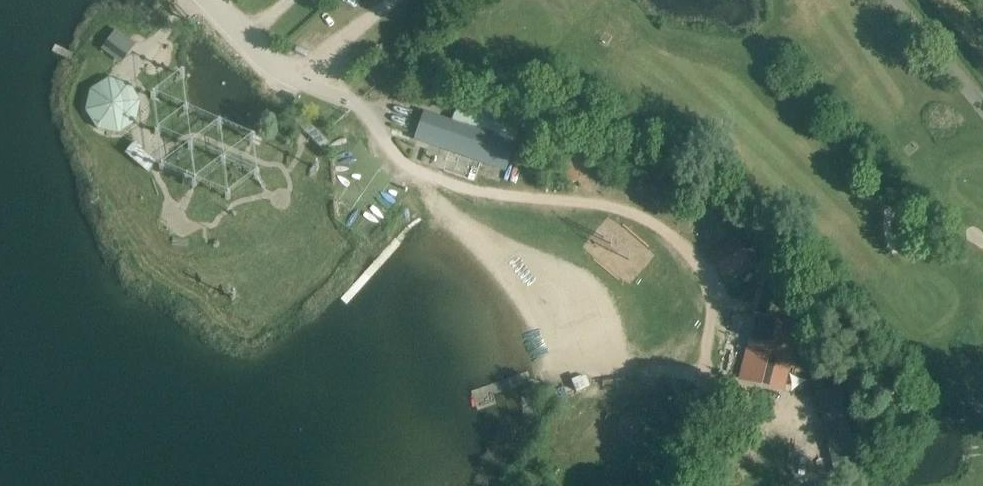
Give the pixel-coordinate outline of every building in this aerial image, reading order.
[(116,28),(102,49),(122,63),(136,43),(116,28)] [(383,62),(368,74),(375,82),(389,69),(383,62)] [(90,89),(86,110),(97,128),(118,133),(137,121),(141,100),(130,82),(109,77),(90,89)] [(523,119),(460,98),(452,121),(427,112),(419,135),(506,166),(523,119)] [(293,109),(289,114),(295,120),(323,148),(329,141),(295,107),(293,109)] [(136,140),(126,152),(148,171),(157,161),(142,148),(143,147),(136,140)] [(729,244),(711,254),(723,275),(752,259),(740,238),(736,240),(729,244)] [(763,383),(783,388),(797,326),(778,321),(763,383)] [(855,447),(842,384),(817,390),(831,453),(855,447)]
